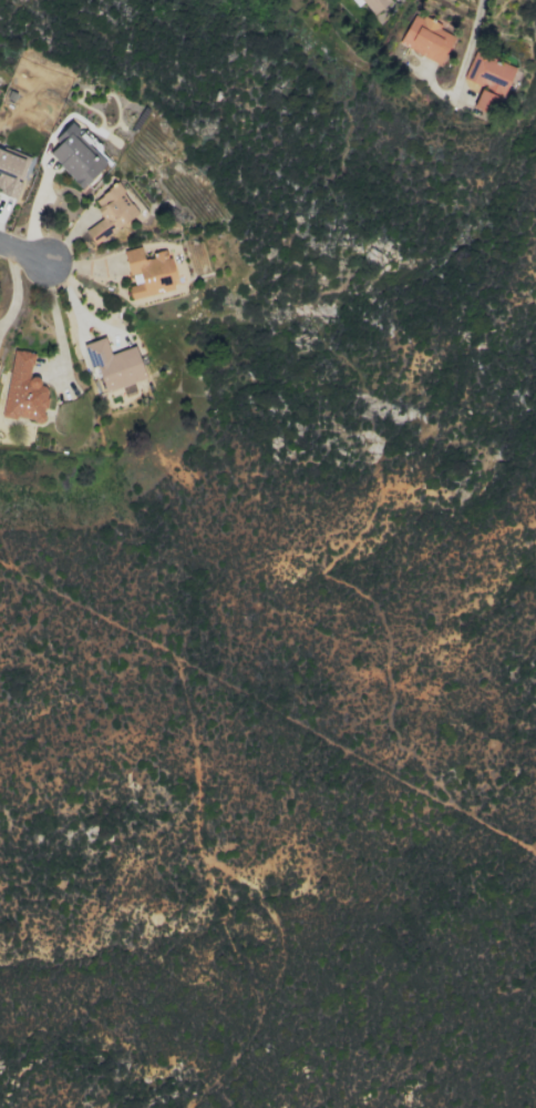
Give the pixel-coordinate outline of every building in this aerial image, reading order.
[(371,13),(387,1),(386,0),(361,0),(371,13)] [(400,40),(438,59),(445,46),(437,42),(440,36),(435,33),(438,26),(414,14),(400,40)] [(483,68),(487,58),(474,53),(468,67),(481,72),(479,78),(486,81),(491,70),(483,68)] [(82,188),(107,161),(67,124),(56,137),(60,141),(47,155),(82,188)] [(29,158),(0,148),(0,190),(16,196),(29,158)] [(103,218),(84,231),(93,245),(138,215),(117,184),(91,201),(103,218)] [(123,250),(131,285),(127,286),(129,299),(175,290),(167,250),(151,253),(152,258),(143,260),(140,247),(123,250)] [(102,393),(144,380),(134,346),(109,354),(104,338),(87,343),(102,393)] [(1,416),(42,423),(48,388),(38,386),(39,378),(29,377),(33,353),(12,349),(1,416)]
